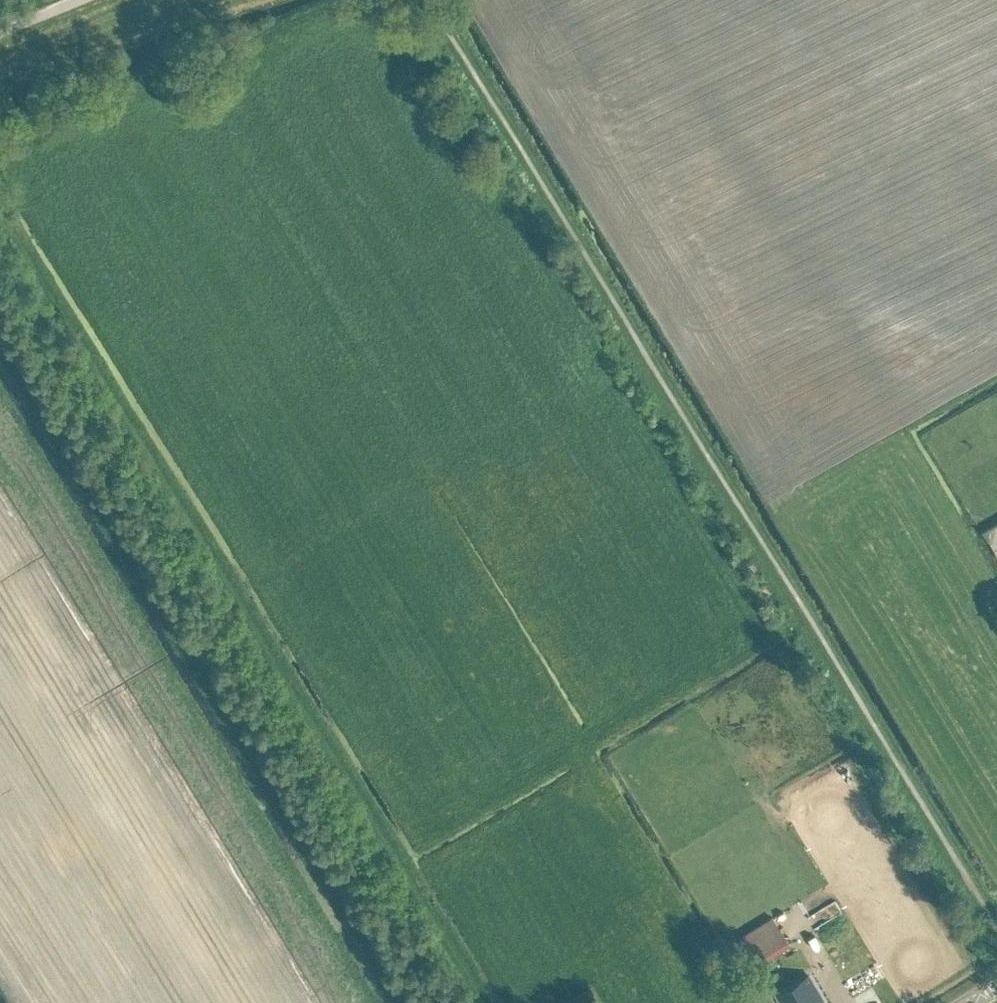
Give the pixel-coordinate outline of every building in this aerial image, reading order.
[(776,905),(782,913),(801,943),(820,932),(794,893),(776,905)] [(773,915),(742,933),(760,963),(791,944),(773,915)] [(776,994),(781,1002),(826,1002),(809,975),(786,988),(783,984),(779,987),(782,991),(776,994)]
